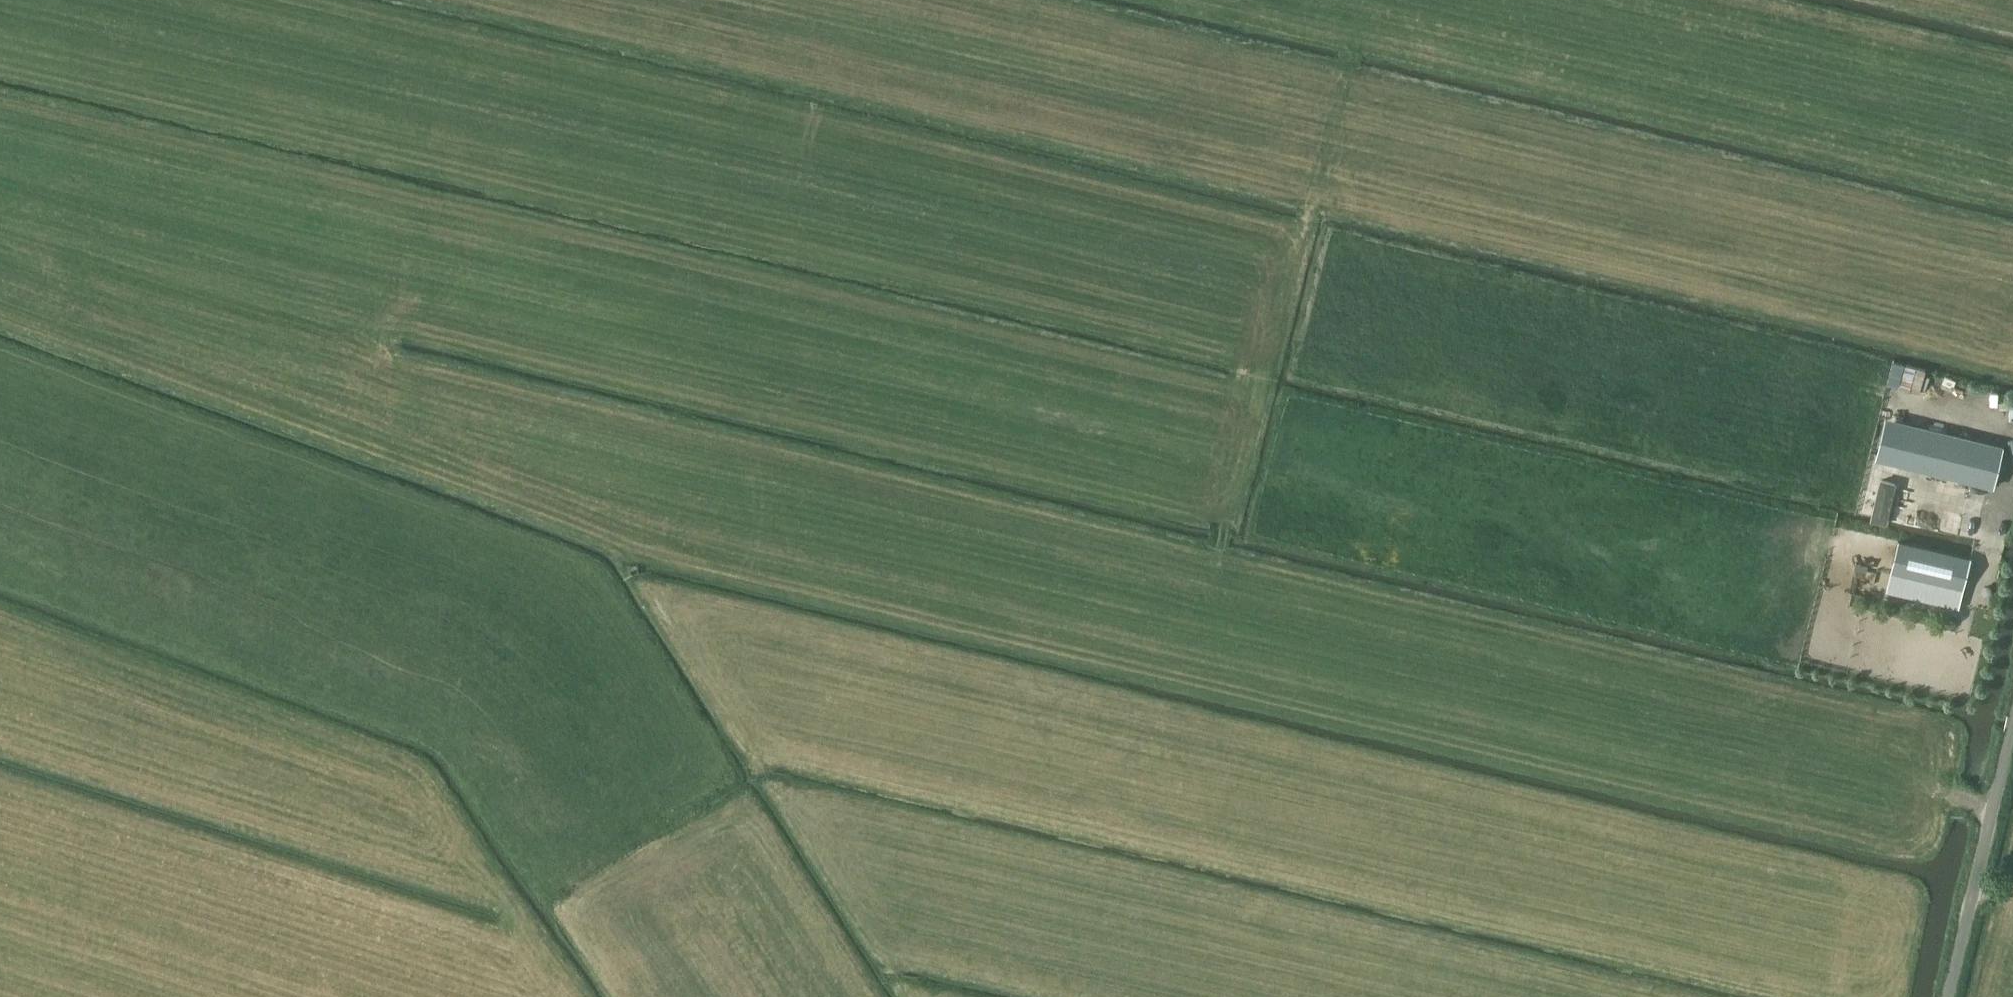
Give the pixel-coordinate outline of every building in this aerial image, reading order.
[(1916,466),(1993,485),(2003,446),(1925,427),(1916,466)] [(1963,587),(1970,557),(1899,540),(1892,571),(1940,582),(1937,597),(1956,602),(1960,587),(1963,587)]
